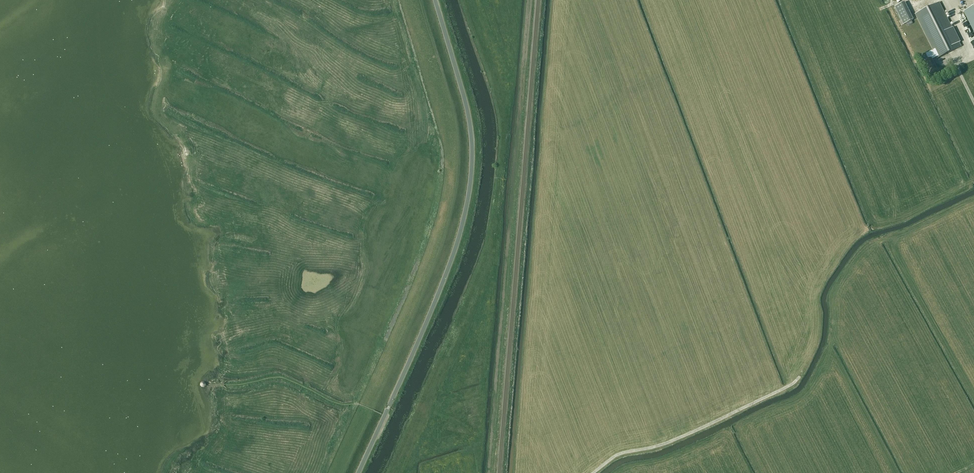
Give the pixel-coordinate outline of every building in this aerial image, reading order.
[(903,25),(912,20),(904,2),(895,7),(903,25)] [(937,58),(961,46),(939,2),(915,14),(933,50),(926,54),(929,59),(924,61),(926,66),(927,66),(930,72),(936,68),(932,59),(936,57),(937,58)] [(964,11),(973,32),(973,6),(964,11)]
